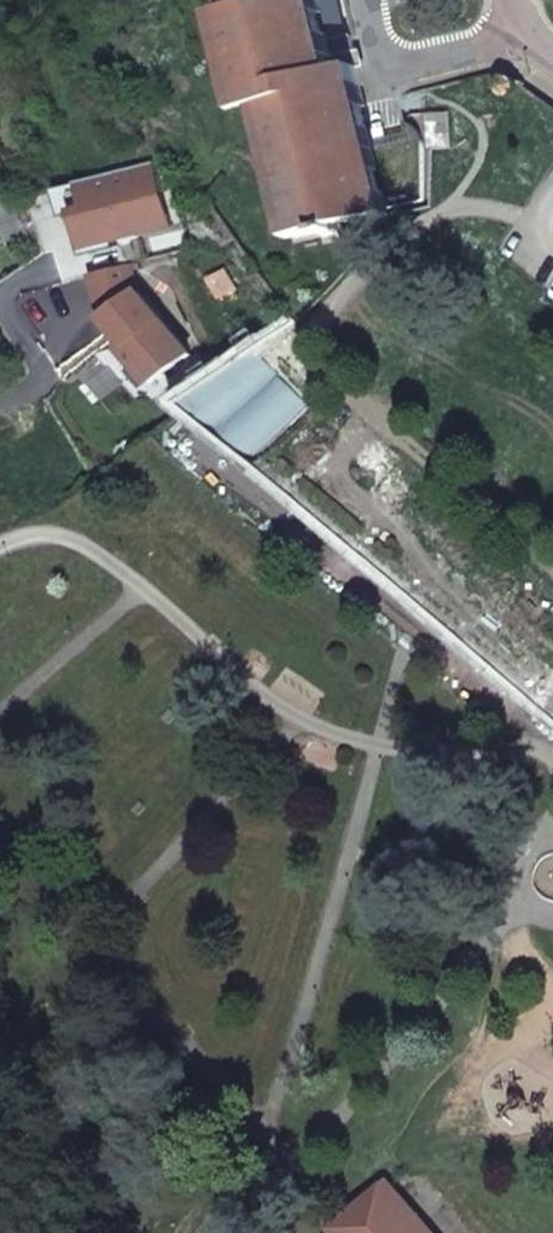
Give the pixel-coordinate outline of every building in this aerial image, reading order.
[(358,50),(352,51),(349,38),(355,36),(353,26),(322,33),(313,0),(231,0),(233,10),(224,12),(246,108),(267,106),(297,235),(385,215),(383,206),(421,197),(422,156),(422,145),(416,127),(403,118),(408,139),(370,148),(355,84),(365,81),(358,50)] [(352,51),(358,50),(355,36),(349,38),(352,51)] [(220,445),(224,440),(217,433),(212,438),(207,434),(194,450),(264,509),(277,493),(220,445)] [(426,1232),(435,1232),(401,1195),(397,1199),(426,1232)] [(397,1199),(357,1232),(426,1232),(397,1199)]
